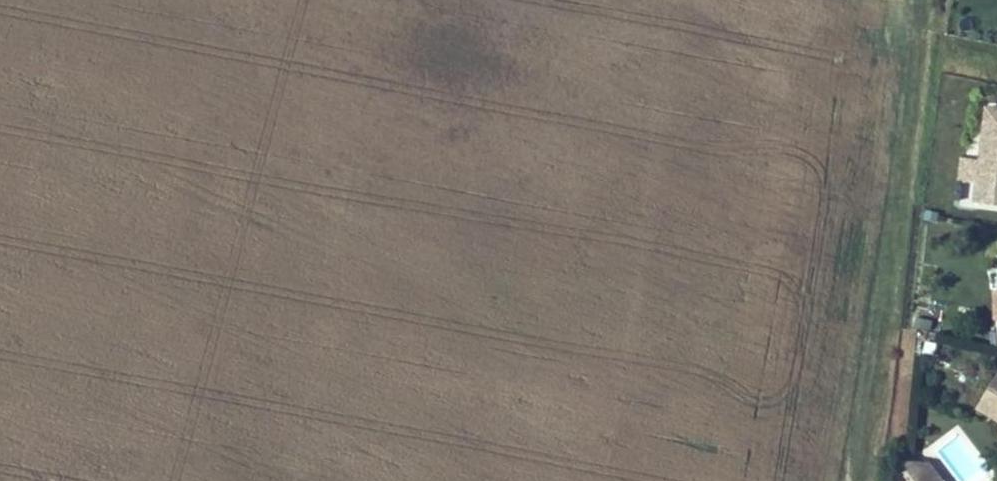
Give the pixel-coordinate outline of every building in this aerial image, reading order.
[(986,110),(976,205),(996,207),(996,111),(986,110)] [(979,415),(996,424),(996,380),(979,415)] [(940,477),(931,464),(905,463),(902,480),(942,480),(940,477)]
